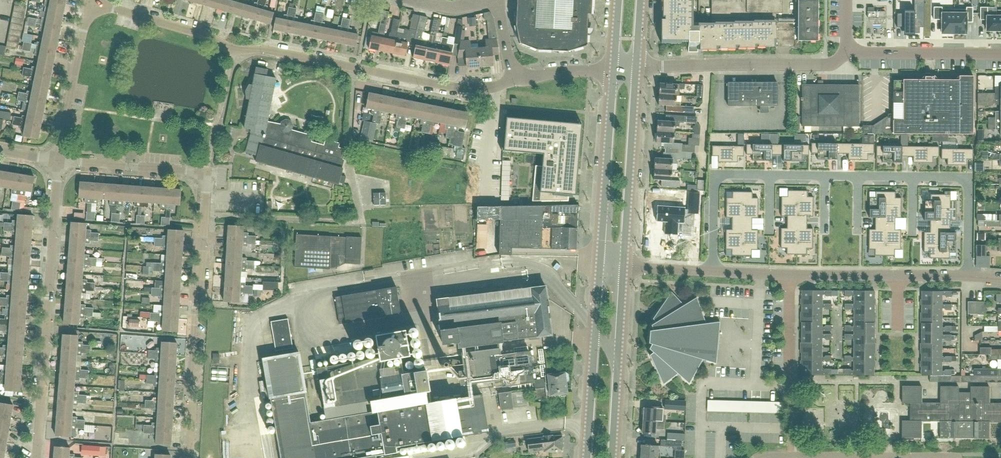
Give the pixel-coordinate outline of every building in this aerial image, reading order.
[(49,0),(45,0),(44,6),(49,7),(48,13),(63,16),(66,3),(49,0)] [(204,5),(217,9),(220,0),(206,0),(204,5)] [(217,9),(231,13),(234,0),(220,0),(217,9)] [(247,5),(240,3),(241,0),(234,0),(231,13),(244,17),(247,5)] [(247,5),(244,17),(257,20),(263,0),(259,0),(258,3),(255,2),(254,7),(247,5)] [(271,24),(274,13),(267,11),(268,6),(266,5),(267,0),(263,0),(257,20),(271,24)] [(588,14),(591,14),(592,0),(517,0),(517,10),(588,14)] [(663,17),(661,17),(661,43),(681,44),(681,42),(688,42),(688,52),(690,52),(690,51),(698,51),(698,49),(719,50),(719,49),(738,49),(738,47),(757,48),(757,47),(776,47),(776,44),(785,44),(785,46),(790,46),(790,44),(794,44),(794,47),(799,47),(799,41),(818,41),(818,0),(795,0),(795,18),(776,18),(776,13),(782,13),(782,0),(711,0),(711,25),(698,25),(698,31),(689,31),(690,19),(691,19),(691,0),(663,0),(663,17)] [(914,34),(914,33),(919,33),(919,27),(924,27),(924,0),(914,0),(914,13),(914,12),(904,12),(904,13),(897,13),(896,27),(904,27),(904,34),(914,34)] [(383,5),(377,3),(376,3),(374,13),(381,14),(383,5)] [(15,5),(13,11),(25,13),(26,8),(15,5)] [(284,19),(276,18),(274,30),(288,32),(293,8),(288,7),(287,15),(285,14),(284,19)] [(886,11),(874,12),(874,7),(868,8),(868,12),(868,18),(870,18),(873,23),(881,23),(884,18),(886,18),(886,11)] [(954,33),(954,9),(942,9),(942,7),(933,7),(933,20),(941,20),(941,33),(954,33)] [(966,9),(954,9),(954,33),(966,34),(966,20),(972,20),(972,7),(966,7),(966,9)] [(1000,31),(1000,16),(987,16),(987,7),(980,7),(980,20),(986,20),(986,31),(1000,31)] [(301,35),(304,23),(297,22),(298,17),(296,17),(297,9),(293,8),(288,32),(301,35)] [(539,26),(568,28),(588,29),(588,14),(517,10),(516,25),(539,26)] [(25,13),(13,11),(12,17),(24,19),(25,13)] [(381,51),(384,38),(389,12),(383,11),(379,33),(378,37),(371,36),(369,48),(381,51)] [(304,23),(301,35),(315,38),(320,13),(316,12),(314,20),(311,20),(310,24),(304,23)] [(63,16),(48,13),(47,18),(42,17),(41,24),(61,28),(63,16)] [(324,14),(320,13),(315,38),(328,41),(331,29),(324,27),(325,22),(323,22),(324,14)] [(413,14),(410,29),(417,30),(420,16),(413,14)] [(425,60),(429,41),(424,40),(422,38),(423,32),(425,31),(428,17),(420,16),(414,45),(416,45),(413,57),(425,60)] [(12,17),(11,23),(23,25),(24,19),(12,17)] [(337,30),(331,29),(328,41),(342,43),(347,19),(343,18),(341,26),(338,25),(337,30)] [(441,19),(434,18),(431,32),(438,33),(441,19)] [(351,19),(347,19),(342,43),(356,46),(358,34),(351,33),(352,28),(349,28),(351,19)] [(384,38),(381,51),(393,53),(396,41),(400,20),(394,19),(391,33),(390,33),(389,37),(390,38),(390,40),(384,38)] [(23,25),(11,23),(10,29),(22,31),(23,25)] [(61,28),(41,24),(39,31),(44,32),(43,37),(58,40),(61,28)] [(539,26),(516,25),(516,26),(520,44),(520,43),(537,50),(538,50),(539,26)] [(463,27),(457,26),(454,44),(460,45),(463,27)] [(568,28),(539,26),(538,50),(567,52),(568,28)] [(478,27),(468,27),(468,38),(478,39),(478,27)] [(568,28),(567,52),(568,52),(568,51),(587,46),(587,44),(588,29),(568,28)] [(10,29),(9,35),(20,37),(22,31),(10,29)] [(396,41),(393,53),(405,56),(408,43),(410,31),(404,30),(403,35),(404,35),(402,42),(396,41)] [(9,35),(8,41),(19,43),(20,37),(9,35)] [(429,41),(425,60),(437,62),(441,43),(435,41),(436,36),(430,35),(429,41)] [(36,49),(56,53),(58,40),(43,37),(42,43),(37,42),(36,49)] [(441,43),(437,62),(450,65),(452,52),(453,53),(454,44),(447,43),(448,39),(442,37),(441,43)] [(479,49),(480,66),(493,65),(492,53),(499,52),(497,39),(485,40),(486,48),(479,49)] [(19,43),(8,41),(6,46),(18,49),(19,43)] [(480,66),(479,49),(471,49),(470,41),(461,42),(458,55),(466,55),(467,67),(480,66)] [(39,56),(38,62),(53,65),(56,53),(36,49),(35,55),(39,56)] [(23,72),(51,77),(53,65),(38,62),(37,67),(32,66),(32,69),(24,67),(23,72)] [(343,159),(346,149),(339,147),(340,143),(326,139),(324,145),(312,141),(313,136),(291,129),(292,127),(292,125),(291,123),(289,121),(287,121),(285,121),(283,122),(282,124),(268,121),(276,78),(267,76),(268,70),(256,67),(253,85),(249,84),(245,91),(246,99),(250,100),(244,128),(251,129),(251,132),(252,133),(247,152),(258,155),(256,160),(255,160),(339,184),(339,182),(344,184),(346,177),(341,175),(343,168),(342,168),(345,160),(343,159)] [(33,87),(48,90),(51,77),(23,72),(22,76),(30,77),(29,80),(34,81),(33,87)] [(973,76),(959,76),(959,80),(934,80),(934,77),(925,77),(925,80),(903,79),(903,99),(893,99),(893,134),(973,134),(973,76)] [(660,83),(659,94),(677,96),(679,96),(680,89),(684,89),(684,84),(660,83)] [(777,106),(777,83),(761,83),(761,87),(731,87),(731,96),(728,96),(728,106),(777,106)] [(859,127),(859,86),(802,85),(802,97),(800,97),(800,101),(802,101),(801,127),(859,127)] [(18,96),(46,102),(48,90),(33,87),(32,92),(27,91),(27,94),(19,92),(18,96)] [(988,105),(988,100),(1000,100),(1000,88),(995,88),(995,94),(978,94),(978,105),(988,105)] [(376,124),(382,96),(369,93),(366,108),(372,109),(371,114),(374,115),(372,123),(376,124)] [(677,101),(677,96),(659,94),(658,105),(666,106),(666,112),(694,113),(694,107),(680,106),(680,102),(677,101)] [(46,102),(18,96),(17,100),(25,102),(24,104),(29,106),(28,111),(43,114),(46,102)] [(386,112),(391,113),(394,98),(382,96),(376,124),(381,124),(382,117),(385,117),(386,112)] [(401,129),(407,101),(394,98),(391,113),(397,114),(396,119),(398,120),(397,128),(401,129)] [(988,100),(988,105),(1000,105),(1000,111),(995,111),(995,112),(1000,112),(1000,100),(988,100)] [(410,117),(416,118),(419,103),(407,101),(401,129),(405,129),(407,122),(409,122),(410,117)] [(421,133),(426,133),(431,106),(419,103),(416,118),(421,119),(420,124),(423,125),(421,133)] [(435,122),(441,123),(444,108),(431,106),(426,133),(430,134),(431,126),(434,127),(435,122)] [(446,137),(450,138),(456,111),(444,108),(441,123),(446,124),(445,129),(447,130),(446,137)] [(0,111),(0,118),(10,119),(11,113),(0,111)] [(43,114),(28,111),(27,116),(22,115),(22,118),(14,116),(13,121),(41,127),(43,114)] [(450,138),(454,139),(453,146),(462,148),(465,133),(459,132),(459,127),(466,128),(469,113),(456,111),(450,138)] [(988,124),(1000,124),(1000,112),(995,112),(995,117),(988,117),(988,124)] [(657,120),(657,131),(675,133),(675,127),(679,127),(679,122),(684,123),(685,116),(666,115),(665,121),(657,120)] [(502,138),(501,150),(543,154),(539,192),(539,201),(568,201),(568,197),(572,197),(575,169),(579,128),(579,124),(566,123),(506,117),(505,126),(505,131),(503,131),(502,138)] [(41,127),(13,121),(12,125),(20,127),(20,129),(24,130),(23,136),(38,139),(41,127)] [(376,124),(364,121),(360,138),(373,141),(376,124)] [(1000,129),(1000,136),(1000,124),(988,124),(988,129),(1000,129)] [(674,143),(675,133),(657,131),(656,142),(664,143),(664,149),(665,149),(665,151),(692,152),(695,153),(695,145),(683,144),(683,143),(674,143)] [(811,143),(811,153),(817,154),(817,160),(837,160),(837,154),(842,154),(842,143),(811,143)] [(848,160),(867,160),(867,154),(873,154),(874,144),(842,143),(842,154),(848,154),(848,160)] [(746,155),(752,155),(752,161),(771,161),(772,155),(777,155),(777,145),(746,144),(746,155)] [(783,161),(802,161),(802,155),(808,155),(809,145),(777,145),(777,155),(783,155),(783,161)] [(744,146),(712,146),(712,156),(718,156),(718,162),(737,162),(737,156),(743,157),(744,146)] [(907,146),(876,146),(876,156),(882,156),(882,162),(901,163),(902,157),(907,157),(907,146)] [(913,163),(932,163),(932,157),(938,157),(939,147),(907,146),(907,157),(913,157),(913,163)] [(941,159),(947,159),(947,165),(966,165),(966,159),(972,160),(973,149),(941,149),(941,159)] [(655,157),(654,169),(672,170),(673,159),(691,160),(692,152),(665,151),(665,152),(663,152),(663,158),(655,157)] [(502,161),(501,201),(509,201),(510,161),(502,161)] [(975,162),(975,172),(984,172),(984,162),(975,162)] [(672,180),(672,170),(654,169),(654,180),(662,180),(661,186),(680,187),(681,180),(672,180)] [(7,188),(9,172),(0,171),(0,192),(1,187),(7,188)] [(11,194),(18,195),(22,174),(9,172),(7,188),(12,189),(11,194)] [(35,177),(22,174),(18,195),(25,196),(26,191),(32,192),(35,177)] [(698,179),(697,189),(705,190),(705,180),(698,179)] [(92,203),(93,183),(80,182),(79,197),(85,198),(85,203),(87,203),(86,220),(90,220),(91,211),(92,203)] [(104,199),(106,184),(93,183),(92,203),(98,204),(99,199),(104,199)] [(106,184),(104,199),(110,200),(109,205),(117,205),(118,185),(106,184)] [(130,201),(131,186),(118,185),(117,205),(123,206),(124,201),(130,201)] [(142,207),(143,187),(131,186),(130,201),(135,202),(134,207),(142,207)] [(155,203),(156,188),(143,187),(142,207),(148,208),(149,203),(155,203)] [(167,209),(168,188),(156,188),(155,203),(160,203),(159,209),(166,209),(167,209)] [(167,209),(166,209),(166,217),(162,217),(161,225),(170,226),(171,209),(173,209),(174,204),(180,205),(181,189),(168,188),(167,209)] [(797,191),(787,190),(787,196),(781,196),(781,217),(787,217),(787,222),(797,223),(797,191)] [(807,191),(797,191),(797,223),(807,223),(807,217),(813,217),(813,197),(807,197),(807,191)] [(726,198),(726,218),(732,218),(732,224),(742,224),(742,192),(732,192),(732,198),(726,198)] [(752,192),(742,192),(742,224),(752,224),(752,218),(758,218),(758,198),(752,198),(752,192)] [(875,218),(875,224),(885,224),(885,192),(875,192),(875,198),(869,197),(869,218),(875,218)] [(895,192),(885,192),(885,224),(895,224),(895,218),(901,218),(901,198),(895,198),(895,192)] [(386,205),(385,193),(373,193),(373,205),(386,205)] [(940,194),(930,194),(930,200),(924,200),(924,220),(930,220),(930,226),(940,226),(940,194)] [(956,221),(956,201),(950,200),(950,195),(944,194),(940,194),(940,226),(950,227),(950,221),(956,221)] [(478,220),(501,220),(543,219),(543,228),(563,227),(577,228),(578,205),(500,206),(478,207),(478,220)] [(657,206),(656,221),(665,222),(664,234),(677,235),(678,222),(684,223),(684,224),(693,225),(694,214),(698,214),(698,206),(688,205),(687,209),(685,209),(685,208),(657,206)] [(4,226),(33,229),(33,216),(18,214),(17,221),(12,220),(12,223),(4,223),(4,226)] [(499,248),(499,255),(512,255),(512,248),(576,250),(577,228),(563,227),(543,228),(543,219),(501,220),(499,248)] [(99,237),(99,233),(91,232),(91,230),(86,229),(87,224),(71,222),(70,235),(99,237)] [(796,255),(797,223),(787,222),(787,228),(781,228),(780,248),(786,248),(786,254),(796,255)] [(807,228),(807,223),(797,223),(796,255),(806,255),(806,249),(812,249),(813,229),(807,228)] [(488,225),(477,224),(476,248),(487,249),(488,225)] [(741,256),(742,224),(732,224),(732,230),(726,229),(725,250),(731,250),(731,256),(741,256)] [(751,250),(757,250),(758,230),(752,230),(752,224),(742,224),(741,256),(751,256),(751,250)] [(875,229),(869,229),(868,249),(874,250),(874,256),(884,256),(885,224),(875,224),(875,229)] [(895,224),(885,224),(884,256),(894,256),(894,250),(900,250),(901,230),(895,230),(895,224)] [(228,225),(227,238),(256,240),(256,236),(248,235),(248,233),(243,232),(244,226),(228,225)] [(16,240),(32,241),(33,229),(4,226),(4,231),(12,232),(12,234),(10,234),(10,239),(16,239),(16,240)] [(940,226),(930,226),(930,232),(924,232),(923,252),(929,252),(929,258),(939,258),(940,226)] [(950,227),(940,226),(939,258),(949,259),(949,253),(955,253),(956,232),(950,232),(950,227)] [(155,238),(155,242),(183,243),(184,231),(168,230),(168,236),(163,236),(163,238),(155,238)] [(69,248),(85,249),(85,243),(90,244),(91,241),(99,241),(99,237),(70,235),(69,248)] [(296,235),(295,267),(316,268),(316,267),(330,268),(330,269),(330,268),(337,269),(338,255),(346,255),(346,258),(346,257),(360,258),(360,259),(361,259),(362,237),(347,237),(318,236),(296,235)] [(256,244),(256,240),(227,238),(227,250),(242,251),(243,246),(248,247),(248,244),(256,244)] [(2,252),(31,254),(32,241),(16,240),(16,246),(11,245),(10,248),(2,248),(2,252)] [(167,255),(182,256),(183,243),(155,242),(155,246),(162,247),(162,249),(167,250),(167,255)] [(976,247),(976,249),(976,256),(986,256),(986,247),(976,247)] [(69,248),(68,260),(102,263),(103,258),(89,257),(90,255),(85,254),(85,249),(69,248)] [(227,250),(226,263),(255,265),(255,261),(247,260),(247,258),(242,258),(242,251),(227,250)] [(31,254),(2,252),(2,256),(10,257),(10,259),(15,260),(14,264),(14,265),(30,266),(31,254)] [(154,263),(153,266),(153,267),(182,269),(182,256),(167,255),(167,256),(162,255),(161,263),(154,263)] [(102,267),(102,263),(68,260),(67,273),(83,274),(84,268),(88,269),(89,266),(102,267)] [(130,262),(129,269),(139,270),(140,263),(130,262)] [(254,269),(255,265),(226,263),(225,276),(241,277),(241,271),(246,272),(246,269),(254,269)] [(0,277),(29,279),(30,266),(14,265),(14,264),(9,264),(8,270),(9,270),(9,273),(0,273),(0,277)] [(165,280),(181,281),(182,269),(153,267),(153,266),(144,266),(143,274),(153,275),(153,271),(161,272),(161,274),(166,275),(165,280)] [(66,285),(95,288),(102,288),(102,283),(88,282),(88,280),(83,279),(83,274),(67,273),(66,285)] [(225,276),(224,288),(253,290),(253,286),(245,285),(245,283),(241,282),(241,277),(225,276)] [(28,291),(29,279),(0,277),(0,279),(0,281),(8,282),(8,284),(13,285),(12,290),(28,291)] [(152,288),(152,292),(180,294),(181,281),(165,280),(165,286),(160,286),(160,288),(152,288)] [(95,291),(95,288),(66,285),(65,298),(81,299),(82,293),(87,294),(87,291),(95,291)] [(552,335),(545,286),(481,294),(437,299),(443,343),(458,342),(459,347),(502,341),(552,335)] [(396,287),(335,297),(340,324),(401,314),(396,287)] [(253,295),(253,290),(224,288),(224,302),(239,302),(240,296),(245,297),(245,294),(253,295)] [(27,304),(28,291),(12,290),(12,296),(7,295),(7,298),(0,298),(0,302),(27,304)] [(822,304),(822,295),(824,295),(825,296),(831,296),(831,291),(802,290),(802,304),(822,304)] [(854,295),(854,304),(874,304),(874,291),(844,291),(844,296),(850,296),(852,295),(854,295)] [(921,291),(921,305),(942,305),(942,304),(942,295),(943,295),(945,297),(951,297),(951,291),(921,291)] [(164,300),(164,305),(179,306),(180,294),(152,292),(152,296),(159,297),(159,299),(164,300)] [(719,336),(720,322),(706,323),(697,297),(684,305),(672,292),(653,319),(656,322),(651,325),(653,330),(650,330),(649,343),(652,344),(649,349),(653,352),(650,355),(663,385),(678,374),(689,384),(703,359),(716,364),(718,350),(719,350),(720,336),(719,336)] [(81,304),(81,299),(65,298),(64,310),(93,313),(93,312),(94,308),(86,307),(86,304),(81,304)] [(26,316),(27,304),(0,302),(0,306),(6,307),(6,309),(11,310),(11,315),(26,316)] [(976,302),(968,302),(968,314),(976,314),(976,302)] [(985,302),(983,302),(976,302),(976,314),(985,314),(985,302)] [(801,317),(822,317),(822,308),(824,308),(825,309),(831,309),(831,304),(822,304),(802,304),(801,317)] [(854,308),(854,317),(874,318),(874,304),(854,304),(844,304),(844,310),(850,310),(850,309),(852,308),(854,308)] [(921,318),(941,318),(942,309),(943,309),(945,310),(951,310),(951,304),(942,304),(942,305),(921,305),(921,318)] [(150,317),(179,319),(179,306),(164,305),(164,311),(159,310),(158,313),(151,312),(150,317)] [(93,312),(93,313),(64,310),(63,323),(79,325),(80,318),(85,319),(85,316),(101,317),(101,313),(93,312)] [(25,329),(26,316),(11,315),(10,321),(5,320),(5,323),(0,323),(0,327),(25,329)] [(179,319),(150,317),(150,321),(158,321),(158,324),(163,324),(163,331),(178,332),(179,319)] [(822,327),(822,317),(801,317),(801,332),(822,332),(822,331),(831,331),(831,325),(825,325),(823,327),(822,327)] [(874,333),(874,318),(854,317),(854,327),(852,327),(850,325),(844,325),(844,331),(854,331),(854,333),(874,333)] [(941,327),(941,318),(921,318),(921,333),(941,333),(941,332),(951,332),(951,326),(945,326),(943,327),(941,327)] [(288,319),(271,321),(276,351),(293,348),(288,319)] [(141,329),(141,320),(131,320),(131,329),(141,329)] [(24,341),(25,329),(0,327),(0,331),(4,331),(4,334),(9,334),(9,340),(24,341)] [(376,335),(380,358),(317,368),(324,408),(429,390),(426,369),(402,373),(400,365),(387,367),(385,359),(403,356),(404,361),(412,360),(411,355),(409,355),(405,330),(376,335)] [(801,334),(801,348),(821,348),(822,338),(823,338),(825,340),(831,340),(831,334),(822,334),(822,332),(801,332),(801,334)] [(854,338),(854,348),(874,348),(874,333),(854,333),(854,334),(844,334),(844,340),(850,340),(852,338),(854,338)] [(921,333),(921,348),(941,348),(941,339),(943,339),(945,340),(951,341),(951,335),(941,335),(941,333),(921,333)] [(63,334),(62,347),(91,349),(91,345),(83,345),(83,342),(78,341),(79,335),(63,334)] [(24,354),(24,341),(9,340),(8,346),(3,345),(3,348),(0,348),(0,352),(24,354)] [(148,354),(177,356),(177,343),(162,342),(161,348),(156,348),(156,350),(148,350),(148,354)] [(90,354),(91,349),(62,347),(61,360),(77,361),(77,356),(82,356),(82,353),(90,354)] [(821,357),(821,348),(801,348),(801,361),(821,361),(831,361),(831,356),(825,356),(823,357),(821,357)] [(874,348),(854,348),(853,357),(852,357),(850,356),(844,356),(844,361),(853,361),(874,361),(874,348)] [(941,358),(941,348),(921,348),(921,361),(941,362),(951,362),(951,356),(945,356),(943,358),(941,358)] [(465,371),(460,372),(462,384),(492,380),(493,387),(503,386),(503,385),(533,381),(529,352),(500,356),(499,349),(463,354),(465,371)] [(23,366),(24,354),(0,352),(0,357),(3,357),(2,359),(7,359),(7,365),(23,366)] [(376,456),(397,452),(396,447),(487,431),(481,393),(398,407),(311,422),(305,391),(306,391),(299,352),(263,358),(270,397),(281,457),(377,457),(376,456)] [(160,367),(176,368),(177,356),(148,354),(148,358),(156,359),(156,362),(161,362),(160,367)] [(988,355),(988,360),(998,360),(998,369),(1000,369),(1000,355),(988,355)] [(61,360),(60,372),(89,374),(89,370),(81,370),(81,367),(76,366),(77,361),(61,360)] [(821,370),(821,361),(801,361),(801,374),(831,375),(831,369),(825,369),(823,370),(821,370)] [(873,375),(874,361),(853,361),(853,371),(851,371),(850,369),(844,369),(844,375),(873,375)] [(941,371),(941,362),(921,361),(921,375),(951,375),(951,369),(945,369),(945,370),(943,371),(941,371)] [(22,379),(23,366),(7,365),(6,370),(2,370),(1,373),(0,373),(0,377),(22,379)] [(147,379),(175,381),(176,368),(160,367),(160,373),(155,372),(155,375),(147,375),(147,379)] [(88,379),(89,374),(60,372),(59,385),(75,386),(75,381),(80,381),(81,378),(88,379)] [(545,384),(545,379),(539,380),(540,383),(537,383),(538,388),(535,389),(536,399),(547,398),(547,396),(561,394),(561,396),(566,395),(566,393),(567,393),(566,382),(567,382),(569,379),(568,374),(565,372),(548,374),(549,384),(545,384)] [(0,377),(0,381),(1,381),(1,384),(5,384),(5,391),(21,392),(22,379),(0,377)] [(159,387),(159,392),(174,393),(175,381),(147,379),(146,383),(154,384),(154,387),(159,387)] [(59,385),(58,397),(87,399),(87,395),(79,394),(79,392),(74,391),(75,386),(59,385)] [(989,403),(989,387),(974,386),(974,392),(959,392),(959,386),(940,386),(940,403),(921,402),(922,386),(902,386),(902,403),(910,403),(910,421),(902,421),(901,438),(921,438),(921,422),(940,422),(939,438),(955,438),(973,438),(973,439),(989,439),(989,422),(1000,422),(1000,403),(989,403)] [(527,406),(525,391),(511,393),(511,392),(499,393),(501,409),(513,408),(513,407),(527,406)] [(145,404),(174,406),(174,393),(159,392),(158,398),(154,398),(153,400),(145,400),(145,404)] [(87,404),(87,399),(58,397),(57,410),(73,411),(73,405),(78,406),(79,403),(87,404)] [(685,411),(686,401),(666,400),(665,409),(685,411)] [(782,412),(782,401),(709,400),(709,411),(782,412)] [(11,417),(13,405),(0,402),(0,416),(11,417)] [(157,418),(173,419),(174,406),(145,404),(145,408),(153,409),(153,412),(158,412),(157,418)] [(651,406),(651,408),(644,408),(643,421),(657,421),(664,422),(665,415),(663,415),(663,407),(651,406)] [(57,410),(56,422),(85,424),(86,420),(77,419),(78,417),(73,416),(73,411),(57,410)] [(9,430),(11,417),(0,416),(0,428),(9,430)] [(144,429),(172,431),(173,419),(157,418),(157,423),(152,423),(152,425),(144,425),(144,429)] [(657,421),(643,421),(642,433),(656,434),(655,439),(661,439),(675,440),(675,434),(656,433),(656,428),(664,429),(664,422),(657,421)] [(85,424),(56,422),(55,435),(71,437),(72,431),(77,431),(77,428),(85,429),(85,424)] [(7,442),(9,430),(0,428),(0,441),(7,442)] [(172,431),(144,429),(143,433),(152,434),(151,436),(156,437),(156,443),(171,444),(172,431)] [(563,436),(528,439),(530,452),(544,450),(544,452),(562,451),(563,436)] [(682,441),(675,440),(661,439),(660,446),(673,447),(673,449),(681,450),(682,441)] [(658,452),(658,445),(642,444),(641,457),(647,457),(660,457),(660,452),(658,452)] [(83,457),(75,456),(75,454),(70,453),(70,447),(55,446),(54,457),(83,457)] [(111,454),(103,454),(103,446),(83,446),(83,457),(95,457),(111,457),(111,454)]
